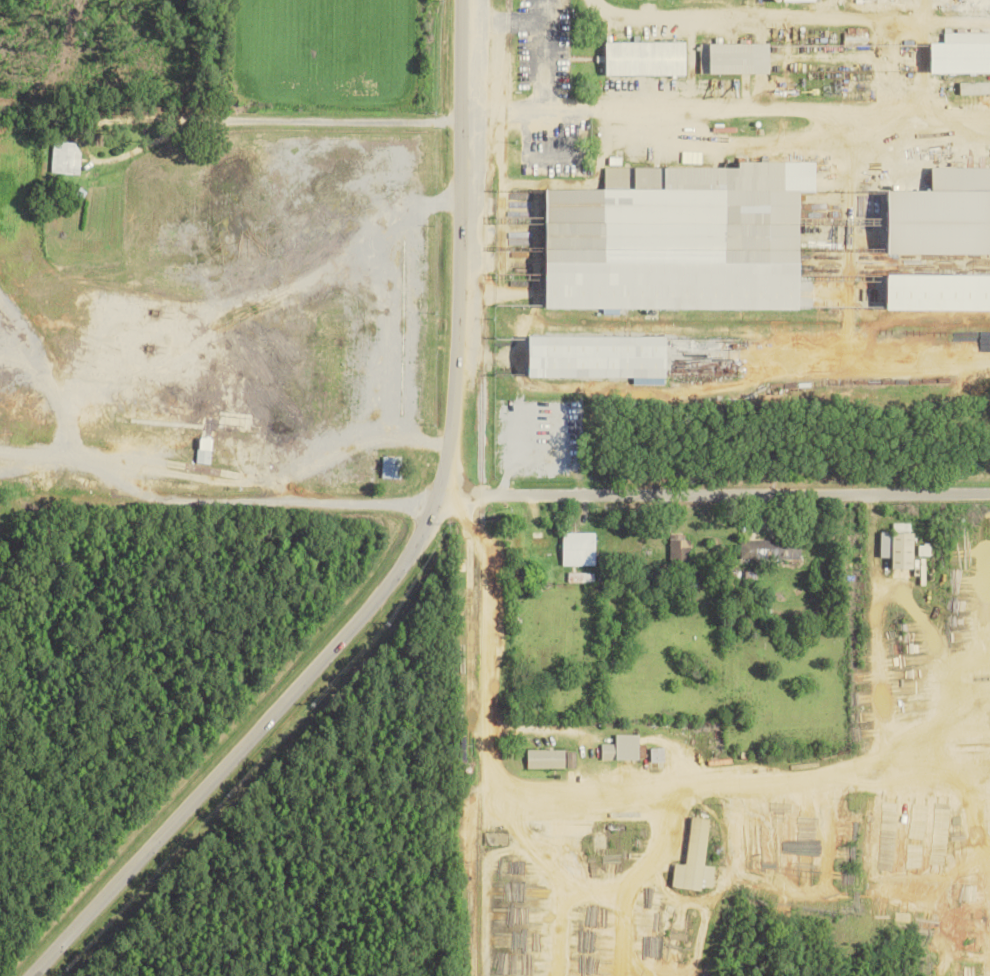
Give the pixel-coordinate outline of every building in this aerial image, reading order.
[(989,73),(989,33),(947,33),(947,43),(937,43),(937,73),(989,73)] [(691,76),(691,42),(609,42),(609,76),(691,76)] [(702,73),(775,74),(775,44),(702,43),(702,73)] [(81,143),(53,142),(52,173),(80,174),(81,143)] [(553,309),(808,309),(808,191),(822,191),(822,162),(744,162),(744,168),(605,168),(605,189),(553,189),(553,309)] [(989,254),(989,167),(934,167),(934,191),(895,191),(895,254),(989,254)] [(896,274),(895,310),(989,311),(989,276),(896,274)] [(674,378),(674,337),(536,338),(536,378),(674,378)] [(214,437),(202,437),(202,448),(198,448),(197,463),(212,464),(214,437)] [(383,479),(402,479),(402,457),(384,457),(383,479)] [(918,533),(883,532),(883,557),(896,558),(896,569),(917,569),(918,533)] [(565,533),(565,566),(597,566),(598,533),(565,533)] [(742,558),(802,559),(803,541),(742,540),(742,558)] [(642,758),(641,733),(618,734),(618,743),(603,743),(604,759),(642,758)] [(653,748),(654,761),(667,761),(667,747),(653,748)] [(529,749),(529,768),(578,767),(578,749),(529,749)] [(718,865),(708,865),(712,817),(694,816),(690,864),(678,863),(675,886),(706,889),(706,886),(716,887),(718,865)]
